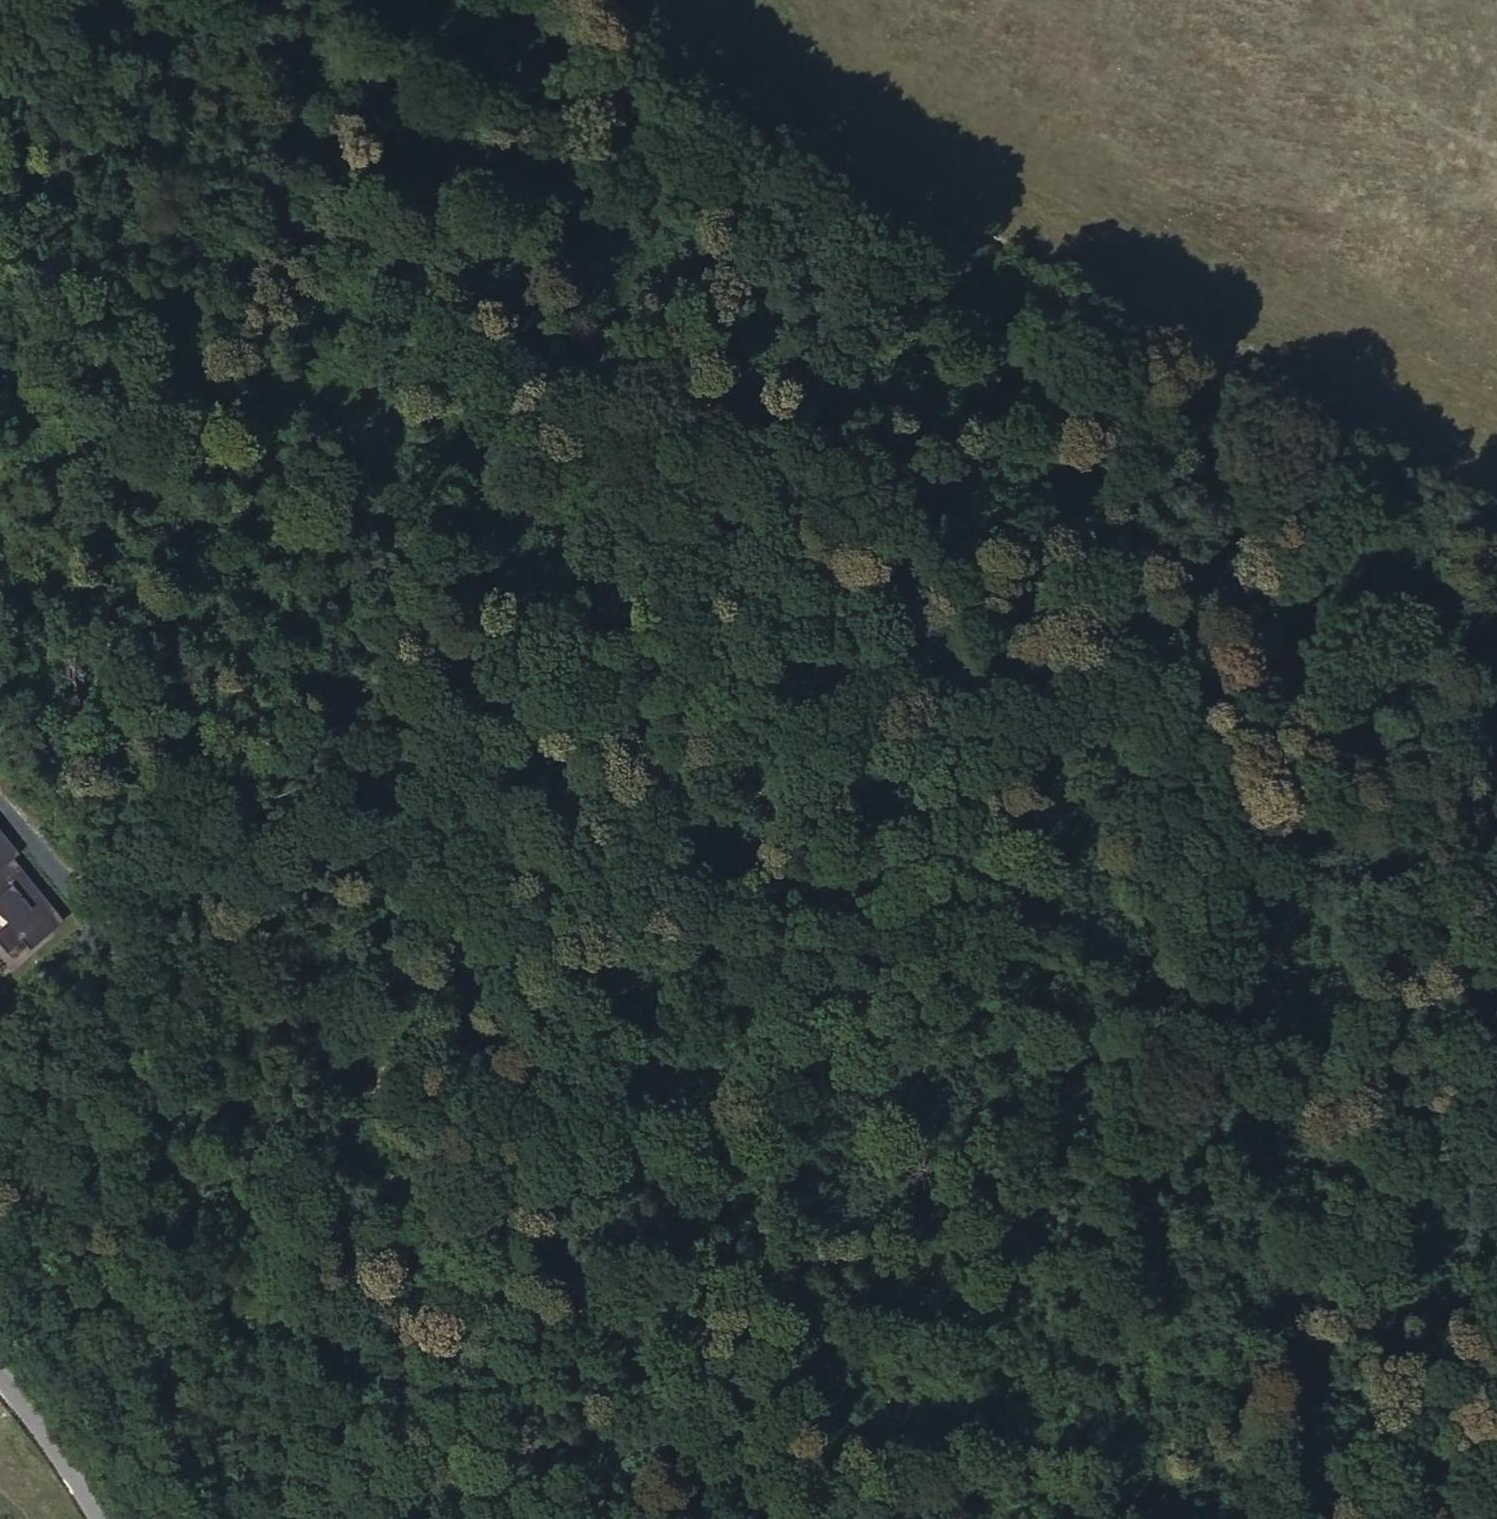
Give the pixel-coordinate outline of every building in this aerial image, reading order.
[(0,830),(0,946),(13,962),(64,921),(13,858),(19,853),(0,830)]
